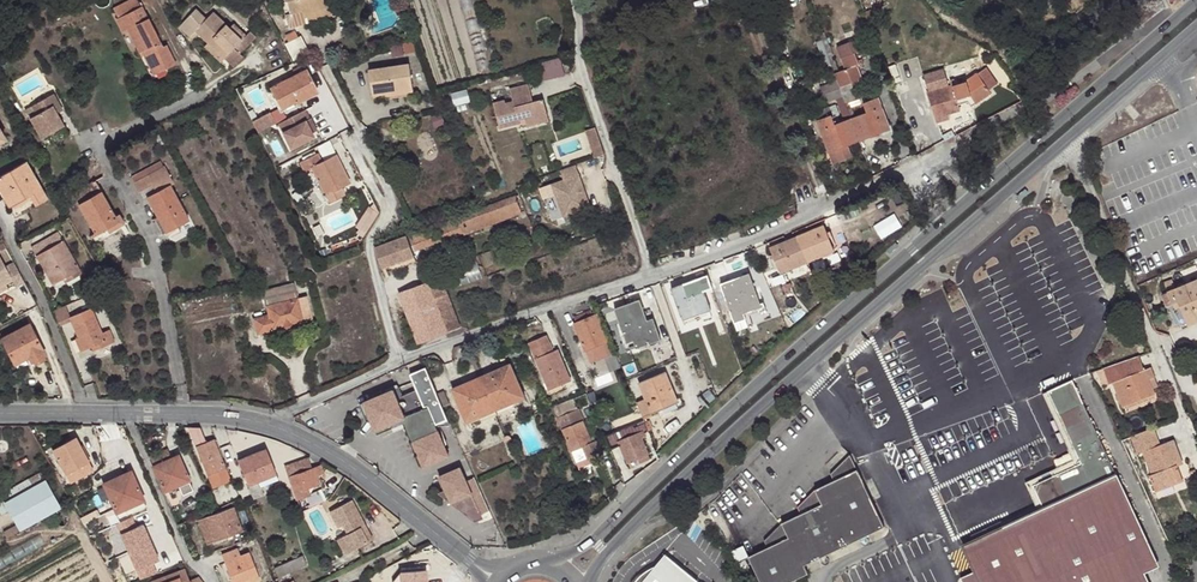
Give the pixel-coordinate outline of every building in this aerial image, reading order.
[(327,14),(332,12),(333,17),(343,15),(338,0),(289,0),(293,15),(304,12),(307,19),(327,14)] [(148,54),(155,69),(165,65),(167,70),(178,64),(169,44),(165,46),(145,5),(119,18),(125,32),(129,30),(142,57),(148,54)] [(197,33),(210,45),(227,60),(248,38),(234,25),(231,28),(214,14),(208,21),(196,10),(181,27),(192,37),(197,33)] [(328,17),(327,14),(307,19),(307,22),(328,17)] [(489,66),(485,36),(476,37),(480,67),(489,66)] [(845,70),(856,66),(852,54),(867,49),(863,38),(837,47),(845,70)] [(227,60),(210,45),(207,49),(224,64),(227,60)] [(537,62),(542,80),(567,74),(562,56),(537,62)] [(165,65),(155,69),(157,75),(167,70),(165,65)] [(414,90),(410,65),(370,70),(374,96),(414,90)] [(850,119),(858,141),(890,130),(880,103),(865,108),(856,82),(862,80),(856,66),(845,70),(834,74),(837,81),(843,98),(849,116),(850,119)] [(318,92),(308,71),(273,90),(284,110),(318,92)] [(991,94),(976,73),(965,81),(966,83),(953,86),(952,85),(948,86),(943,71),(924,76),(929,91),(926,92),(936,121),(949,117),(948,115),(960,112),(958,105),(967,103),(971,107),(991,94)] [(812,93),(807,79),(796,83),(801,97),(812,93)] [(843,98),(837,81),(820,88),(825,103),(836,100),(843,98)] [(525,121),(547,114),(544,100),(535,102),(529,84),(510,89),(513,101),(506,103),(505,100),(493,103),(500,129),(520,124),(519,122),(518,115),(523,113),(525,121)] [(32,108),(37,116),(31,120),(42,139),(65,126),(58,114),(54,107),(59,104),(54,95),(32,108)] [(843,98),(836,100),(842,118),(849,116),(843,98)] [(59,104),(54,107),(58,114),(63,111),(59,104)] [(834,151),(858,141),(850,119),(835,124),(833,118),(840,115),(835,105),(816,112),(819,119),(815,121),(825,147),(832,145),(834,151)] [(306,111),(280,125),(294,150),(320,135),(306,111)] [(550,122),(547,114),(525,121),(527,127),(550,122)] [(594,157),(604,153),(595,126),(584,130),(594,157)] [(827,153),(834,151),(832,145),(825,147),(827,153)] [(351,184),(337,156),(324,162),(320,154),(302,163),(307,172),(313,169),(331,203),(346,195),(343,188),(351,184)] [(10,209),(30,197),(36,207),(48,200),(27,162),(0,178),(0,191),(10,209)] [(575,164),(560,170),(563,179),(551,184),(563,216),(590,207),(575,164)] [(166,167),(148,176),(153,186),(157,193),(147,197),(166,233),(189,221),(170,186),(175,183),(166,167)] [(153,186),(148,176),(134,183),(139,193),(153,186)] [(96,181),(73,194),(95,233),(92,235),(93,237),(96,238),(98,238),(99,238),(103,238),(111,234),(110,231),(124,224),(120,215),(116,217),(96,181)] [(1017,200),(1027,192),(1024,188),(1014,197),(1017,200)] [(535,189),(520,195),(526,211),(541,206),(535,189)] [(465,234),(526,211),(520,195),(434,227),(440,241),(464,232),(465,234)] [(30,197),(10,209),(16,218),(36,207),(30,197)] [(413,251),(440,241),(434,227),(408,237),(413,251)] [(833,251),(824,227),(770,249),(780,273),(833,251)] [(33,248),(53,285),(64,279),(67,283),(83,274),(60,233),(33,248)] [(377,249),(384,267),(415,256),(413,251),(408,237),(377,249)] [(897,241),(887,250),(890,253),(900,245),(897,241)] [(0,256),(0,288),(13,281),(16,288),(25,283),(15,263),(6,268),(0,256)] [(704,292),(714,289),(709,275),(672,288),(682,317),(698,312),(699,315),(710,311),(704,292)] [(759,304),(749,275),(721,285),(735,323),(746,319),(745,314),(765,307),(763,303),(759,304)] [(64,279),(53,285),(56,289),(67,283),(64,279)] [(442,279),(431,283),(401,294),(420,345),(449,333),(449,332),(460,328),(442,279)] [(1174,303),(1178,301),(1181,308),(1189,326),(1196,323),(1196,279),(1169,291),(1174,303)] [(9,289),(7,285),(0,288),(0,293),(9,289)] [(298,300),(294,285),(263,291),(269,317),(255,320),(258,335),(274,332),(273,330),(282,328),(285,330),(290,330),(293,328),(294,325),(312,321),(307,298),(298,300)] [(628,345),(635,342),(647,338),(649,345),(661,341),(654,320),(649,322),(641,300),(615,309),(628,345)] [(78,338),(84,351),(91,348),(93,352),(115,342),(111,330),(103,333),(93,309),(69,318),(78,338)] [(609,342),(596,310),(574,319),(586,351),(596,348),(600,357),(612,352),(609,342)] [(698,312),(682,317),(685,324),(700,319),(699,315),(698,312)] [(30,325),(3,339),(17,364),(30,358),(33,363),(46,356),(30,325)] [(530,344),(548,388),(561,383),(562,386),(571,382),(558,351),(554,352),(548,337),(530,344)] [(81,352),(84,351),(78,338),(75,339),(81,352)] [(647,338),(635,342),(638,349),(649,345),(647,338)] [(528,361),(522,348),(507,353),(511,361),(516,359),(519,365),(528,361)] [(1140,356),(1105,368),(1110,383),(1114,382),(1123,405),(1155,394),(1153,390),(1149,378),(1154,376),(1151,366),(1144,369),(1140,356)] [(511,366),(481,378),(492,402),(508,395),(511,401),(524,396),(511,366)] [(438,396),(426,369),(411,374),(418,389),(419,394),(420,394),(426,408),(428,408),(436,425),(449,420),(444,409),(438,396)] [(645,400),(638,402),(644,417),(662,410),(661,405),(677,400),(667,373),(640,384),(645,400)] [(1149,378),(1154,390),(1158,387),(1154,376),(1149,378)] [(492,402),(481,378),(454,390),(466,419),(478,414),(476,408),(492,402)] [(1072,381),(1048,393),(1082,464),(1040,483),(1037,492),(1045,509),(1116,475),(1072,381)] [(561,383),(548,388),(549,391),(562,386),(561,383)] [(375,398),(361,404),(368,421),(372,419),(378,434),(391,429),(389,425),(404,419),(424,466),(449,456),(436,425),(428,408),(426,408),(420,394),(419,394),(417,395),(415,391),(403,395),(400,388),(384,394),(375,398)] [(438,396),(444,409),(450,406),(445,393),(438,396)] [(1075,461),(1026,484),(1028,488),(1040,483),(1082,464),(1048,393),(1043,394),(1075,461)] [(508,395),(492,402),(494,407),(511,401),(508,395)] [(580,409),(592,405),(588,395),(556,407),(579,464),(595,457),(602,454),(597,441),(594,442),(580,409)] [(641,420),(631,395),(617,400),(621,411),(610,415),(616,430),(641,420)] [(525,400),(524,396),(511,401),(494,407),(496,412),(525,400)] [(679,404),(677,400),(661,405),(662,410),(679,404)] [(494,407),(492,402),(476,408),(478,414),(494,407)] [(478,414),(466,419),(468,424),(496,412),(494,407),(478,414)] [(389,425),(391,429),(406,423),(404,419),(389,425)] [(645,428),(648,427),(647,424),(634,430),(633,429),(617,435),(629,463),(639,459),(641,463),(651,458),(641,433),(646,431),(645,428)] [(200,428),(188,428),(208,474),(226,467),(214,439),(207,442),(200,428)] [(1155,428),(1131,437),(1137,455),(1144,453),(1151,474),(1149,475),(1154,487),(1181,477),(1177,465),(1175,460),(1180,458),(1174,440),(1161,444),(1155,428)] [(94,471),(77,437),(52,449),(71,483),(94,471)] [(259,482),(277,475),(266,448),(239,459),(255,499),(265,495),(261,487),(259,482)] [(154,466),(164,490),(170,487),(188,479),(178,455),(171,458),(167,449),(150,457),(154,466)] [(759,581),(760,581),(804,566),(803,564),(881,524),(846,453),(827,472),(829,479),(812,488),(794,506),(797,513),(780,522),(763,540),(765,546),(746,556),(759,581)] [(597,462),(595,457),(579,464),(581,469),(597,462)] [(313,468),(310,459),(287,467),(297,499),(311,495),(311,492),(313,491),(314,489),(314,486),(320,483),(318,474),(325,472),(323,465),(313,468)] [(445,490),(466,481),(460,467),(439,476),(445,490)] [(144,500),(146,506),(154,502),(142,474),(134,477),(131,471),(103,483),(115,513),(124,509),(144,500)] [(279,480),(277,475),(259,482),(261,487),(279,480)] [(964,546),(975,570),(960,577),(962,581),(1149,581),(1145,572),(1159,566),(1116,475),(1045,509),(1039,512),(1004,528),(1002,523),(1000,520),(969,534),(973,542),(964,546)] [(476,482),(474,477),(466,481),(445,490),(451,503),(461,511),(464,507),(475,516),(489,510),(476,482)] [(1181,477),(1154,487),(1155,491),(1183,481),(1181,477)] [(193,489),(188,479),(170,487),(173,493),(180,490),(182,494),(193,489)] [(46,480),(23,492),(5,503),(17,524),(21,531),(61,509),(46,480)] [(1037,507),(1039,512),(1045,509),(1037,492),(1040,483),(1028,488),(1037,507)] [(5,503),(23,492),(18,486),(1,495),(5,503)] [(451,503),(445,490),(438,493),(451,503)] [(126,514),(146,506),(144,500),(124,509),(126,514)] [(359,529),(364,527),(352,502),(329,512),(337,529),(343,527),(347,535),(336,541),(343,556),(372,542),(366,531),(361,533),(359,529)] [(243,531),(234,507),(198,521),(207,544),(243,531)] [(1002,523),(1004,528),(1039,512),(1037,507),(1002,523)] [(162,521),(152,525),(155,534),(166,529),(162,521)] [(159,571),(153,559),(159,557),(143,522),(120,533),(140,579),(159,571)] [(7,539),(21,531),(17,524),(3,531),(7,539)] [(166,529),(155,534),(158,540),(168,535),(166,529)] [(249,553),(240,556),(237,549),(222,555),(233,581),(254,581),(260,580),(249,553)] [(699,581),(667,555),(657,565),(652,568),(647,570),(639,578),(636,581),(699,581)] [(307,565),(303,556),(275,568),(279,578),(307,565)] [(760,581),(787,581),(807,572),(804,566),(760,581)] [(402,568),(403,581),(427,581),(426,567),(402,568)] [(184,569),(152,581),(189,581),(184,569)]
